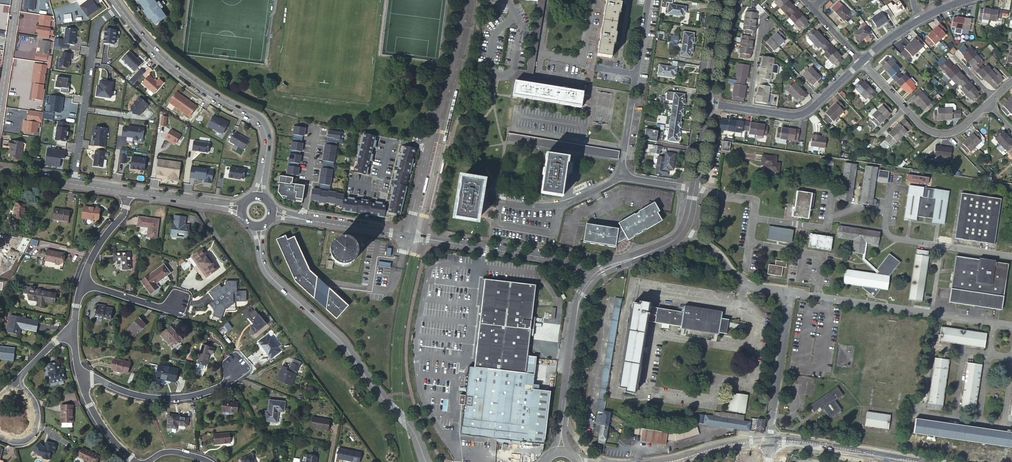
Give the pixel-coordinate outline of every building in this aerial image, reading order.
[(23,7),(33,8),(34,0),(24,0),(23,7)] [(99,7),(96,3),(95,4),(93,1),(92,0),(87,0),(80,5),(88,15),(99,7)] [(162,12),(153,0),(139,0),(154,22),(155,24),(157,22),(156,21),(160,18),(158,15),(162,12)] [(538,2),(530,54),(538,56),(546,0),(538,0),(538,2)] [(597,56),(612,58),(621,0),(606,0),(597,56)] [(781,9),(789,1),(788,0),(774,0),(777,3),(776,4),(781,9)] [(781,9),(786,14),(787,12),(790,15),(797,8),(794,5),(793,6),(789,1),(781,9)] [(890,9),(887,11),(889,13),(891,18),(895,16),(895,17),(905,10),(899,2),(889,8),(890,9)] [(686,6),(668,3),(666,14),(682,16),(683,12),(685,12),(686,6)] [(849,23),(854,18),(857,16),(854,13),(852,14),(844,6),(837,12),(845,21),(846,20),(849,23)] [(982,18),(989,20),(990,8),(984,7),(983,9),(980,8),(978,20),(981,20),(982,18)] [(799,11),(797,8),(790,15),(792,17),(790,19),(788,21),(793,27),(795,24),(803,17),(798,12),(799,11)] [(989,20),(995,21),(996,18),(999,19),(1001,9),(997,9),(990,8),(989,20)] [(757,24),(758,24),(758,20),(757,20),(758,14),(756,13),(756,10),(750,9),(749,13),(747,12),(746,22),(757,24)] [(887,11),(884,13),(883,13),(873,20),(879,28),(889,21),(888,20),(891,18),(889,13),(887,11)] [(795,24),(800,29),(803,31),(810,25),(807,22),(808,22),(803,17),(795,24)] [(955,27),(955,28),(961,29),(963,18),(956,17),(956,18),(952,17),(951,27),(955,27)] [(963,18),(961,29),(968,30),(968,27),(972,28),(973,18),(969,18),(969,19),(963,18)] [(745,30),(749,30),(748,33),(756,34),(757,31),(756,31),(757,24),(746,22),(745,30)] [(936,26),(931,31),(939,39),(944,34),(942,32),(945,30),(938,23),(935,26),(936,26)] [(873,31),(868,25),(865,27),(865,26),(855,34),(861,42),(871,35),(870,33),(873,31)] [(44,37),(49,37),(51,27),(41,26),(40,32),(45,33),(44,37)] [(77,29),(67,27),(65,42),(75,43),(76,40),(75,40),(77,29)] [(115,28),(105,27),(104,32),(104,36),(103,41),(114,42),(114,38),(117,37),(117,34),(115,32),(115,28)] [(777,33),(772,38),(779,46),(787,39),(779,30),(776,32),(777,33)] [(810,40),(814,45),(822,37),(818,32),(817,33),(814,30),(807,36),(810,39),(810,40)] [(684,31),(682,43),(692,45),(692,43),(694,43),(695,37),(693,37),(694,33),(684,31)] [(931,31),(926,35),(927,36),(925,39),(931,46),(934,43),(934,44),(939,39),(931,31)] [(756,34),(748,33),(748,37),(742,36),(742,39),(739,38),(738,43),(743,43),(754,45),(755,38),(756,38),(756,34)] [(34,59),(35,37),(18,36),(18,51),(15,51),(15,56),(24,56),(24,58),(34,59)] [(914,38),(914,39),(909,44),(917,52),(922,47),(920,45),(923,42),(917,36),(914,38)] [(814,45),(819,50),(821,48),(823,51),(830,44),(828,42),(827,42),(822,37),(814,45)] [(61,46),(62,39),(54,38),(53,45),(61,46)] [(772,38),(767,43),(767,44),(765,46),(771,53),(774,50),(774,51),(779,46),(772,38)] [(50,41),(41,39),(39,52),(48,54),(50,41)] [(682,43),(680,55),(690,57),(691,53),(692,53),(693,47),(692,47),(692,45),(682,43)] [(754,45),(743,43),(741,58),(748,59),(748,58),(752,58),(753,48),(754,48),(755,45),(754,45)] [(823,51),(826,54),(824,55),(829,60),(837,53),(832,48),(833,47),(830,44),(823,51)] [(917,52),(909,44),(904,48),(905,49),(903,51),(909,59),(912,56),(917,52)] [(976,54),(971,49),(968,47),(962,53),(964,56),(963,57),(967,62),(975,54),(976,54)] [(72,53),(63,52),(62,58),(60,57),(59,66),(67,67),(68,66),(69,59),(71,59),(72,53)] [(129,52),(127,54),(135,62),(137,61),(129,52)] [(829,60),(830,62),(833,65),(836,68),(843,61),(841,58),(837,53),(829,60)] [(121,60),(133,72),(141,65),(137,61),(135,62),(127,54),(121,60)] [(538,56),(530,54),(525,84),(583,92),(584,85),(534,76),(538,56)] [(972,67),(974,70),(981,63),(978,61),(981,59),(976,54),(975,54),(967,62),(972,67)] [(883,65),(887,70),(895,62),(891,57),(890,58),(887,55),(881,61),(883,64),(883,65)] [(945,73),(950,78),(958,71),(953,65),(952,66),(949,63),(946,60),(939,67),(945,73)] [(762,67),(762,71),(763,72),(774,73),(775,63),(765,61),(764,68),(762,67)] [(891,75),(894,78),(901,72),(898,69),(900,67),(895,62),(887,70),(892,75),(891,75)] [(974,70),(977,73),(977,72),(982,77),(990,70),(986,65),(984,67),(981,63),(974,70)] [(46,65),(37,64),(36,72),(34,82),(44,83),(46,65)] [(747,82),(748,78),(749,78),(751,65),(740,64),(738,77),(739,77),(739,81),(747,82)] [(677,68),(659,65),(658,75),(674,77),(674,73),(676,73),(677,68)] [(818,73),(814,68),(812,70),(809,67),(802,73),(805,76),(806,75),(810,80),(818,73)] [(993,67),(990,70),(982,77),(987,82),(988,81),(990,84),(993,87),(1001,80),(998,76),(1000,75),(993,67)] [(950,78),(955,83),(957,81),(959,84),(966,78),(963,75),(962,76),(958,71),(950,78)] [(761,78),(760,82),(769,83),(769,80),(773,80),(774,73),(763,72),(762,79),(761,78)] [(897,80),(902,85),(910,78),(905,73),(903,74),(901,72),(894,78),(896,81),(897,80)] [(140,76),(136,73),(130,80),(133,84),(140,76)] [(823,78),(818,73),(810,80),(815,85),(816,85),(818,88),(825,81),(822,78),(823,78)] [(63,76),(58,75),(57,81),(56,81),(56,87),(61,87),(61,91),(69,92),(69,88),(68,88),(67,87),(67,83),(68,78),(63,77),(63,76)] [(149,86),(156,91),(163,82),(160,79),(157,82),(149,76),(143,83),(148,87),(149,86)] [(852,84),(855,87),(861,81),(858,78),(852,84)] [(902,85),(906,90),(907,89),(910,92),(917,86),(914,83),(915,82),(910,78),(902,85)] [(959,84),(962,87),(960,89),(964,94),(972,86),(968,81),(969,80),(966,78),(959,84)] [(110,97),(112,82),(100,80),(99,90),(97,89),(96,95),(110,97)] [(858,90),(857,90),(861,95),(870,88),(865,82),(864,83),(861,80),(861,81),(855,87),(858,90)] [(747,86),(747,82),(739,81),(738,85),(737,85),(735,98),(746,99),(748,86),(747,86)] [(789,91),(793,96),(801,88),(797,83),(796,84),(793,81),(787,88),(789,90),(789,91)] [(581,107),(583,92),(525,84),(515,82),(513,97),(581,107)] [(760,82),(760,85),(761,86),(760,92),(771,93),(772,87),(768,86),(769,83),(760,82)] [(43,85),(34,83),(32,99),(41,100),(42,92),(44,92),(44,89),(43,89),(43,85)] [(964,94),(969,99),(969,98),(972,101),(979,95),(976,92),(977,91),(972,86),(964,94)] [(793,96),(798,101),(798,100),(801,103),(808,97),(805,94),(806,93),(801,88),(793,96)] [(870,88),(861,95),(866,100),(868,98),(871,101),(878,94),(875,92),(874,92),(870,88)] [(915,99),(919,104),(927,96),(923,91),(920,93),(918,91),(918,90),(911,97),(914,100),(915,99)] [(169,101),(188,116),(195,107),(181,96),(182,95),(176,91),(169,101)] [(770,103),(771,93),(760,92),(759,92),(758,95),(760,95),(759,102),(770,103)] [(19,107),(20,94),(12,93),(11,106),(19,107)] [(683,106),(683,104),(685,105),(686,99),(684,98),(685,94),(674,93),(673,105),(683,106)] [(62,96),(51,95),(49,104),(48,104),(47,110),(60,112),(62,111),(62,107),(61,106),(62,96)] [(181,96),(195,107),(196,106),(182,95),(181,96)] [(141,112),(148,104),(140,96),(132,105),(131,108),(133,111),(135,113),(138,114),(141,112)] [(919,104),(924,109),(925,108),(927,111),(934,104),(932,102),(932,101),(927,96),(919,104)] [(1001,105),(1002,106),(999,108),(1006,115),(1009,113),(1011,110),(1011,106),(1006,100),(1001,105)] [(838,104),(833,109),(840,117),(845,112),(843,110),(846,108),(840,101),(837,103),(838,104)] [(887,119),(892,114),(891,113),(894,111),(888,104),(885,107),(884,106),(879,111),(887,119)] [(682,108),(683,106),(673,105),(671,116),(681,118),(682,114),(683,114),(684,108),(682,108)] [(937,118),(944,118),(944,107),(938,107),(938,110),(934,110),(933,119),(937,119),(937,118)] [(944,118),(951,118),(951,117),(955,117),(955,108),(951,108),(951,107),(944,107),(944,118)] [(882,124),(887,119),(879,111),(877,108),(872,112),(875,115),(876,117),(874,120),(880,127),(883,124),(882,124)] [(833,109),(828,113),(829,114),(825,117),(826,118),(824,120),(828,124),(831,122),(832,124),(835,121),(835,122),(840,117),(833,109)] [(42,122),(43,112),(29,110),(27,120),(42,122)] [(208,126),(222,134),(228,123),(224,121),(224,122),(219,119),(213,116),(208,126)] [(671,116),(669,128),(679,130),(680,127),(681,128),(682,122),(680,121),(681,118),(671,116)] [(902,124),(896,129),(904,137),(914,128),(905,119),(901,123),(902,124)] [(58,126),(57,126),(55,139),(67,140),(68,140),(68,137),(67,136),(66,135),(67,128),(67,122),(58,120),(58,126)] [(37,123),(27,121),(25,133),(31,134),(31,132),(36,133),(37,128),(39,128),(40,123),(37,123)] [(729,132),(736,133),(738,122),(731,121),(731,122),(727,121),(726,131),(729,131),(729,132)] [(736,133),(743,134),(743,131),(747,132),(749,123),(745,122),(744,123),(738,122),(736,133)] [(747,132),(751,132),(751,135),(757,136),(759,125),(752,124),(752,123),(749,123),(747,132)] [(143,138),(144,127),(129,125),(129,127),(123,127),(122,135),(127,136),(128,133),(130,134),(130,136),(134,137),(134,138),(135,139),(138,139),(139,138),(139,137),(143,138)] [(757,136),(764,137),(764,136),(768,137),(769,127),(765,127),(765,126),(759,125),(757,136)] [(104,146),(107,128),(96,126),(95,135),(94,135),(93,140),(95,140),(95,145),(104,146)] [(294,134),(293,138),(304,139),(304,135),(305,135),(307,128),(296,126),(294,134)] [(176,142),(181,133),(172,128),(166,137),(170,139),(171,138),(176,142)] [(679,130),(669,128),(667,140),(677,142),(678,138),(680,138),(681,132),(679,132),(679,130)] [(790,129),(784,128),(783,129),(780,128),(778,138),(782,138),(782,139),(788,140),(790,129)] [(797,130),(790,129),(788,140),(795,141),(796,138),(799,139),(801,129),(797,129),(797,130)] [(896,129),(891,133),(892,134),(887,139),(893,146),(898,141),(899,142),(904,137),(896,129)] [(329,137),(329,141),(339,143),(340,139),(342,139),(343,133),(330,130),(329,137)] [(994,140),(999,144),(1007,137),(1002,132),(1002,133),(999,130),(992,136),(995,139),(994,140)] [(972,134),(967,138),(974,146),(979,142),(978,140),(980,137),(974,131),(971,133),(972,134)] [(230,142),(244,150),(249,141),(236,133),(230,142)] [(377,137),(365,134),(359,162),(360,162),(358,168),(357,168),(356,172),(367,175),(369,168),(370,164),(370,165),(371,161),(370,161),(372,155),(373,155),(373,154),(375,147),(374,147),(375,141),(376,141),(377,137)] [(619,158),(620,151),(509,134),(507,142),(617,158),(619,158)] [(819,136),(814,135),(812,146),(815,147),(820,148),(827,149),(828,140),(822,139),(819,138),(819,136)] [(1009,150),(1011,147),(1011,142),(1007,137),(999,144),(996,147),(1001,153),(1004,150),(1006,152),(1009,150)] [(304,139),(293,138),(292,142),(293,142),(292,150),(303,152),(304,144),(303,144),(304,139)] [(967,138),(962,143),(963,144),(960,146),(960,147),(966,153),(969,151),(970,151),(974,146),(967,138)] [(892,144),(887,139),(882,144),(887,149),(892,144)] [(10,140),(9,146),(11,146),(10,156),(20,158),(22,142),(10,140)] [(193,149),(208,151),(210,142),(194,140),(193,149)] [(326,148),(326,153),(336,154),(337,155),(338,147),(339,147),(339,143),(329,141),(328,145),(327,145),(326,148)] [(725,142),(723,141),(722,151),(728,152),(730,142),(725,142)] [(662,146),(651,144),(650,152),(659,153),(659,150),(661,150),(662,146)] [(952,147),(936,152),(939,162),(955,158),(952,147)] [(65,151),(47,148),(45,164),(59,166),(60,158),(61,155),(64,155),(65,151)] [(392,207),(391,210),(388,210),(388,206),(385,205),(384,205),(384,206),(378,205),(378,204),(370,203),(370,204),(363,203),(364,202),(363,202),(356,201),(355,201),(349,200),(345,199),(344,206),(343,211),(358,213),(372,215),(372,216),(387,218),(387,215),(387,213),(392,215),(398,216),(399,213),(403,213),(409,186),(412,173),(416,160),(414,160),(415,154),(417,155),(418,150),(407,148),(405,154),(405,157),(404,157),(403,161),(404,161),(403,167),(402,167),(400,174),(401,174),(399,180),(398,180),(397,187),(397,188),(398,188),(396,194),(395,194),(393,201),(394,201),(393,207),(392,207)] [(103,166),(105,151),(96,150),(93,165),(103,166)] [(291,154),(290,162),(300,163),(301,164),(302,156),(301,155),(302,151),(292,150),(291,150),(290,154),(291,154)] [(672,171),(673,169),(675,154),(665,152),(664,158),(664,164),(657,163),(655,173),(666,175),(667,170),(672,171)] [(336,154),(326,153),(325,157),(324,160),(325,161),(325,165),(335,166),(336,166),(336,163),(336,162),(337,155),(336,154)] [(568,158),(547,155),(541,194),(562,197),(568,158)] [(771,157),(762,155),(760,169),(774,171),(775,163),(771,162),(771,157)] [(146,158),(133,156),(131,167),(144,169),(146,158)] [(182,162),(158,158),(156,173),(169,175),(172,176),(172,179),(179,180),(182,162)] [(290,162),(289,162),(288,166),(289,166),(288,174),(299,176),(300,168),(299,168),(300,163),(290,162)] [(851,196),(855,164),(844,163),(841,189),(838,188),(837,194),(851,196)] [(322,176),(333,178),(334,170),(335,170),(336,166),(335,166),(325,165),(324,169),(323,169),(323,172),(322,176)] [(207,168),(192,166),(190,176),(204,178),(204,177),(206,177),(206,178),(205,181),(212,182),(213,171),(207,170),(207,168)] [(246,168),(231,166),(230,176),(238,177),(245,177),(246,168)] [(877,167),(866,166),(861,198),(872,199),(875,200),(876,193),(873,193),(877,167)] [(889,171),(879,170),(877,181),(887,183),(889,171)] [(907,174),(907,179),(928,182),(928,177),(907,174)] [(281,182),(279,192),(282,196),(288,197),(287,199),(287,200),(296,201),(296,202),(303,203),(306,185),(299,184),(298,185),(292,184),(292,183),(293,183),(294,178),(281,176),(281,182)] [(333,178),(322,176),(321,180),(321,184),(322,184),(321,188),(331,190),(332,186),(333,178)] [(483,182),(462,179),(456,218),(477,221),(483,182)] [(948,190),(908,184),(904,218),(917,219),(918,216),(931,217),(930,221),(944,223),(948,190)] [(814,188),(797,185),(796,194),(794,194),(792,210),(807,212),(809,204),(810,204),(810,203),(812,204),(814,188)] [(320,201),(321,192),(321,191),(313,189),(312,200),(320,201)] [(328,202),(329,193),(321,192),(320,201),(320,202),(328,203),(328,202)] [(336,204),(337,194),(337,193),(329,192),(329,193),(328,202),(336,204)] [(1001,199),(961,193),(954,238),(994,244),(1001,199)] [(345,199),(345,196),(337,194),(336,204),(336,205),(344,206),(345,199)] [(658,209),(652,200),(616,221),(618,225),(625,236),(626,238),(660,218),(656,210),(658,209)] [(25,205),(15,203),(13,217),(18,218),(18,219),(23,220),(24,215),(23,215),(23,209),(25,210),(25,205)] [(99,209),(83,207),(81,218),(86,219),(86,218),(97,219),(99,209)] [(69,211),(54,208),(52,219),(67,222),(69,211)] [(186,217),(176,215),(175,220),(174,220),(174,223),(172,223),(171,236),(177,237),(177,233),(188,234),(189,225),(185,225),(183,224),(183,221),(185,221),(186,217)] [(149,218),(139,217),(137,229),(149,231),(149,237),(156,238),(158,221),(149,219),(149,218)] [(615,226),(584,221),(581,238),(613,243),(615,226)] [(618,225),(615,226),(613,243),(622,238),(625,236),(618,225)] [(851,253),(863,255),(865,242),(867,243),(872,244),(872,246),(877,247),(880,233),(839,227),(837,241),(854,243),(853,248),(852,247),(851,253)] [(788,232),(771,230),(769,243),(786,246),(788,232)] [(833,240),(812,236),(812,237),(810,237),(808,250),(831,254),(833,240)] [(275,242),(294,283),(336,319),(348,306),(309,271),(293,238),(286,241),(285,238),(275,242)] [(354,260),(355,260),(355,259),(356,256),(356,255),(357,254),(357,252),(357,251),(356,249),(356,248),(355,246),(354,244),(352,242),(351,241),(350,241),(347,240),(345,239),(344,239),(342,239),(341,239),(340,240),(337,241),(335,242),(334,243),(333,244),(332,245),(332,246),(331,247),(331,248),(330,250),(330,251),(330,253),(330,254),(330,255),(331,258),(332,259),(333,261),(334,262),(335,263),(336,264),(338,265),(339,265),(341,266),(343,266),(345,266),(346,266),(348,265),(349,265),(351,264),(352,263),(353,262),(354,260)] [(865,242),(863,255),(862,257),(876,273),(877,271),(876,270),(865,256),(867,243),(865,242)] [(203,249),(201,250),(217,270),(218,269),(203,249)] [(927,250),(917,249),(911,290),(921,292),(927,250)] [(45,261),(54,263),(54,261),(61,262),(63,253),(47,250),(45,261)] [(217,270),(201,250),(193,256),(209,276),(217,270)] [(131,253),(116,253),(116,261),(123,261),(124,269),(131,269),(131,253)] [(845,269),(843,283),(864,286),(862,287),(869,293),(870,292),(872,293),(871,294),(875,297),(882,289),(888,290),(890,275),(901,262),(890,253),(876,270),(877,271),(876,273),(845,269)] [(209,276),(193,256),(192,257),(207,277),(209,276)] [(979,260),(956,256),(950,302),(975,306),(981,307),(981,309),(989,310),(989,308),(1002,310),(1008,264),(995,262),(996,261),(987,259),(987,261),(979,260)] [(786,262),(775,260),(775,265),(768,264),(767,274),(781,276),(782,267),(785,267),(786,262)] [(170,273),(164,265),(141,281),(150,294),(159,288),(156,283),(170,273)] [(477,353),(475,367),(525,373),(526,355),(534,289),(535,285),(531,284),(531,285),(486,280),(483,303),(482,307),(481,312),(477,353)] [(221,319),(224,309),(225,309),(235,301),(243,301),(243,292),(236,292),(236,282),(226,281),(226,285),(222,288),(220,284),(209,293),(215,300),(213,301),(216,306),(215,310),(213,316),(221,319)] [(35,291),(36,289),(31,288),(25,287),(24,288),(23,294),(24,295),(30,296),(29,301),(38,303),(37,305),(44,306),(45,303),(52,304),(54,294),(35,291)] [(615,298),(598,399),(604,401),(621,299),(615,298)] [(235,301),(225,309),(226,310),(235,303),(235,301)] [(639,305),(632,304),(618,388),(625,389),(624,391),(634,393),(646,322),(680,328),(680,329),(717,336),(718,334),(742,338),(745,323),(720,319),(721,312),(683,306),(682,312),(648,307),(649,303),(639,302),(639,305)] [(105,306),(97,305),(96,308),(95,308),(95,310),(96,310),(95,316),(103,317),(103,318),(111,319),(113,309),(105,308),(105,306)] [(267,324),(255,310),(248,315),(254,323),(253,324),(252,325),(254,327),(252,329),(256,333),(267,324)] [(18,317),(10,315),(6,333),(15,334),(16,328),(19,329),(35,332),(37,322),(21,319),(18,318),(18,317)] [(146,326),(138,318),(127,329),(135,337),(146,326)] [(182,340),(170,327),(160,336),(172,349),(182,340)] [(986,334),(941,327),(939,342),(984,349),(986,334)] [(270,339),(268,336),(259,342),(262,346),(263,345),(270,354),(268,355),(271,359),(280,353),(277,349),(278,348),(271,339),(270,339)] [(263,345),(262,346),(268,355),(270,354),(263,345)] [(206,366),(207,366),(210,354),(212,355),(214,349),(204,346),(199,364),(206,366)] [(13,360),(14,349),(0,347),(0,358),(13,360)] [(525,373),(523,386),(525,386),(525,388),(536,389),(536,384),(530,383),(533,356),(526,355),(525,373)] [(949,361),(934,358),(928,404),(942,406),(949,361)] [(130,363),(114,359),(112,370),(127,373),(130,363)] [(59,362),(50,364),(51,372),(48,373),(50,383),(65,381),(64,374),(61,374),(60,371),(59,362)] [(982,366),(967,363),(960,409),(975,411),(982,366)] [(179,370),(158,365),(156,377),(176,382),(179,370)] [(290,371),(297,374),(300,368),(293,365),(290,371)] [(543,443),(544,441),(550,391),(536,389),(525,388),(525,386),(523,386),(525,373),(475,367),(472,367),(469,366),(468,366),(465,395),(462,395),(460,394),(458,404),(461,404),(464,405),(461,434),(497,438),(525,441),(543,443)] [(283,368),(279,377),(283,379),(282,381),(288,383),(289,381),(293,383),(296,376),(286,372),(287,370),(283,368)] [(283,379),(279,377),(277,381),(292,387),(293,383),(289,381),(288,383),(282,381),(283,379)] [(813,411),(819,408),(820,407),(822,409),(823,409),(829,417),(832,418),(841,412),(841,408),(836,400),(843,395),(837,386),(809,405),(813,411)] [(748,395),(732,393),(729,411),(745,413),(748,395)] [(596,411),(603,412),(604,401),(598,399),(596,411)] [(238,404),(224,402),(222,412),(236,414),(238,404)] [(285,403),(270,402),(269,416),(266,416),(266,422),(278,423),(279,412),(285,413),(285,403)] [(72,405),(61,404),(61,422),(73,422),(72,405)] [(605,444),(610,413),(604,412),(603,416),(600,434),(598,443),(605,444)] [(713,417),(737,420),(744,421),(745,416),(722,413),(721,413),(714,412),(713,417)] [(890,415),(867,412),(865,426),(888,430),(890,415)] [(176,416),(169,415),(167,428),(182,430),(184,429),(184,426),(186,427),(187,419),(179,418),(176,418),(176,416)] [(600,434),(603,416),(597,415),(593,433),(600,434)] [(698,423),(736,429),(737,420),(713,417),(699,415),(698,423)] [(330,420),(314,418),(312,428),(328,430),(330,420)] [(763,434),(765,420),(758,419),(757,425),(756,433),(763,434)] [(736,429),(749,431),(750,422),(744,421),(737,420),(736,429)] [(915,420),(913,435),(1011,449),(1011,434),(915,420)] [(642,428),(635,427),(634,434),(642,435),(642,429),(642,428)] [(697,427),(674,434),(673,441),(676,441),(699,435),(697,427)] [(667,433),(642,429),(642,435),(641,442),(666,445),(666,440),(667,433)] [(229,433),(213,435),(214,445),(230,444),(229,433)] [(40,441),(32,450),(37,455),(42,456),(42,457),(43,458),(47,460),(49,459),(50,453),(54,454),(56,444),(46,442),(44,447),(42,447),(43,446),(41,445),(43,443),(40,441)] [(84,448),(80,456),(91,461),(97,461),(100,456),(84,448)] [(354,450),(339,448),(337,458),(352,461),(359,461),(361,452),(354,450)]
